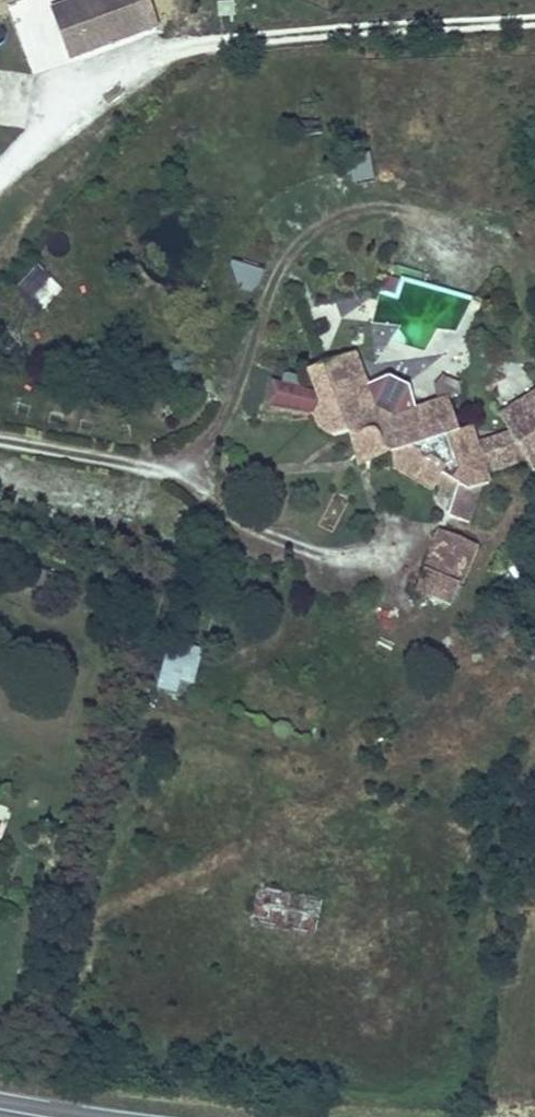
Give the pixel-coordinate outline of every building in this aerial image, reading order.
[(51,8),(71,60),(161,26),(151,0),(72,0),(51,8)] [(371,154),(348,157),(351,184),(374,182),(371,154)] [(233,263),(229,284),(258,290),(262,268),(233,263)] [(44,313),(62,283),(33,266),(15,296),(44,313)] [(271,380),(267,405),(313,414),(312,417),(318,429),(330,436),(348,431),(357,468),(392,452),(392,470),(431,492),(436,484),(454,495),(448,516),(470,523),(483,486),(492,483),(489,474),(528,461),(534,472),(534,389),(498,413),(509,431),(478,441),(473,425),(459,430),(447,396),(415,407),(409,386),(389,376),(369,384),(356,352),(306,370),(314,390),(271,380)] [(478,546),(437,529),(422,568),(424,569),(460,583),(463,584),(478,546)] [(451,605),(460,583),(424,569),(415,590),(451,605)] [(187,700),(203,650),(170,640),(154,689),(187,700)] [(261,889),(259,927),(318,930),(320,892),(261,889)]
